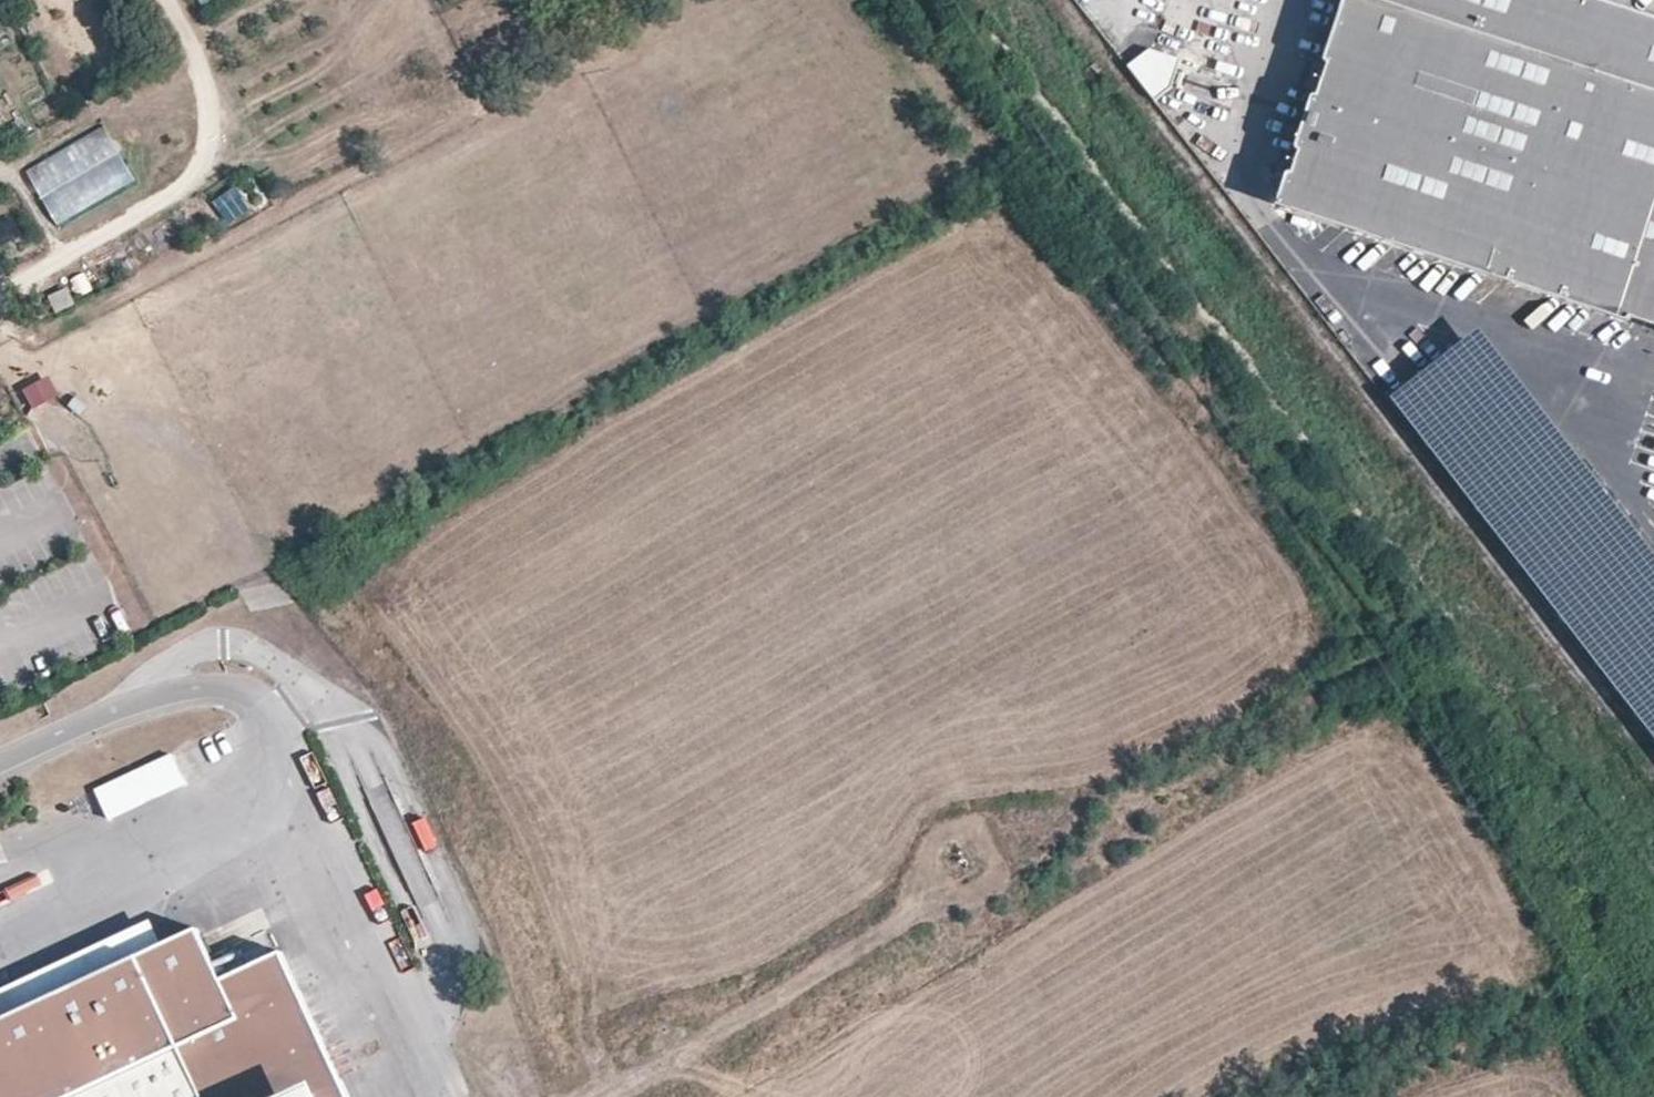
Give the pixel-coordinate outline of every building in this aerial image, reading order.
[(1608,0),(1346,0),(1326,58),(1329,61),(1318,95),(1313,95),(1296,146),(1301,151),(1293,171),(1288,172),(1278,202),(1653,329),(1653,15),(1608,0)] [(1141,48),(1124,61),(1151,96),(1168,82),(1171,52),(1141,48)] [(27,163),(51,221),(134,186),(109,128),(27,163)] [(212,201),(227,223),(251,208),(236,185),(212,201)] [(22,390),(35,409),(60,392),(47,373),(22,390)] [(172,754),(96,788),(110,818),(186,783),(172,754)] [(282,950),(222,979),(198,928),(0,1019),(0,1096),(350,1096),(282,950)]
